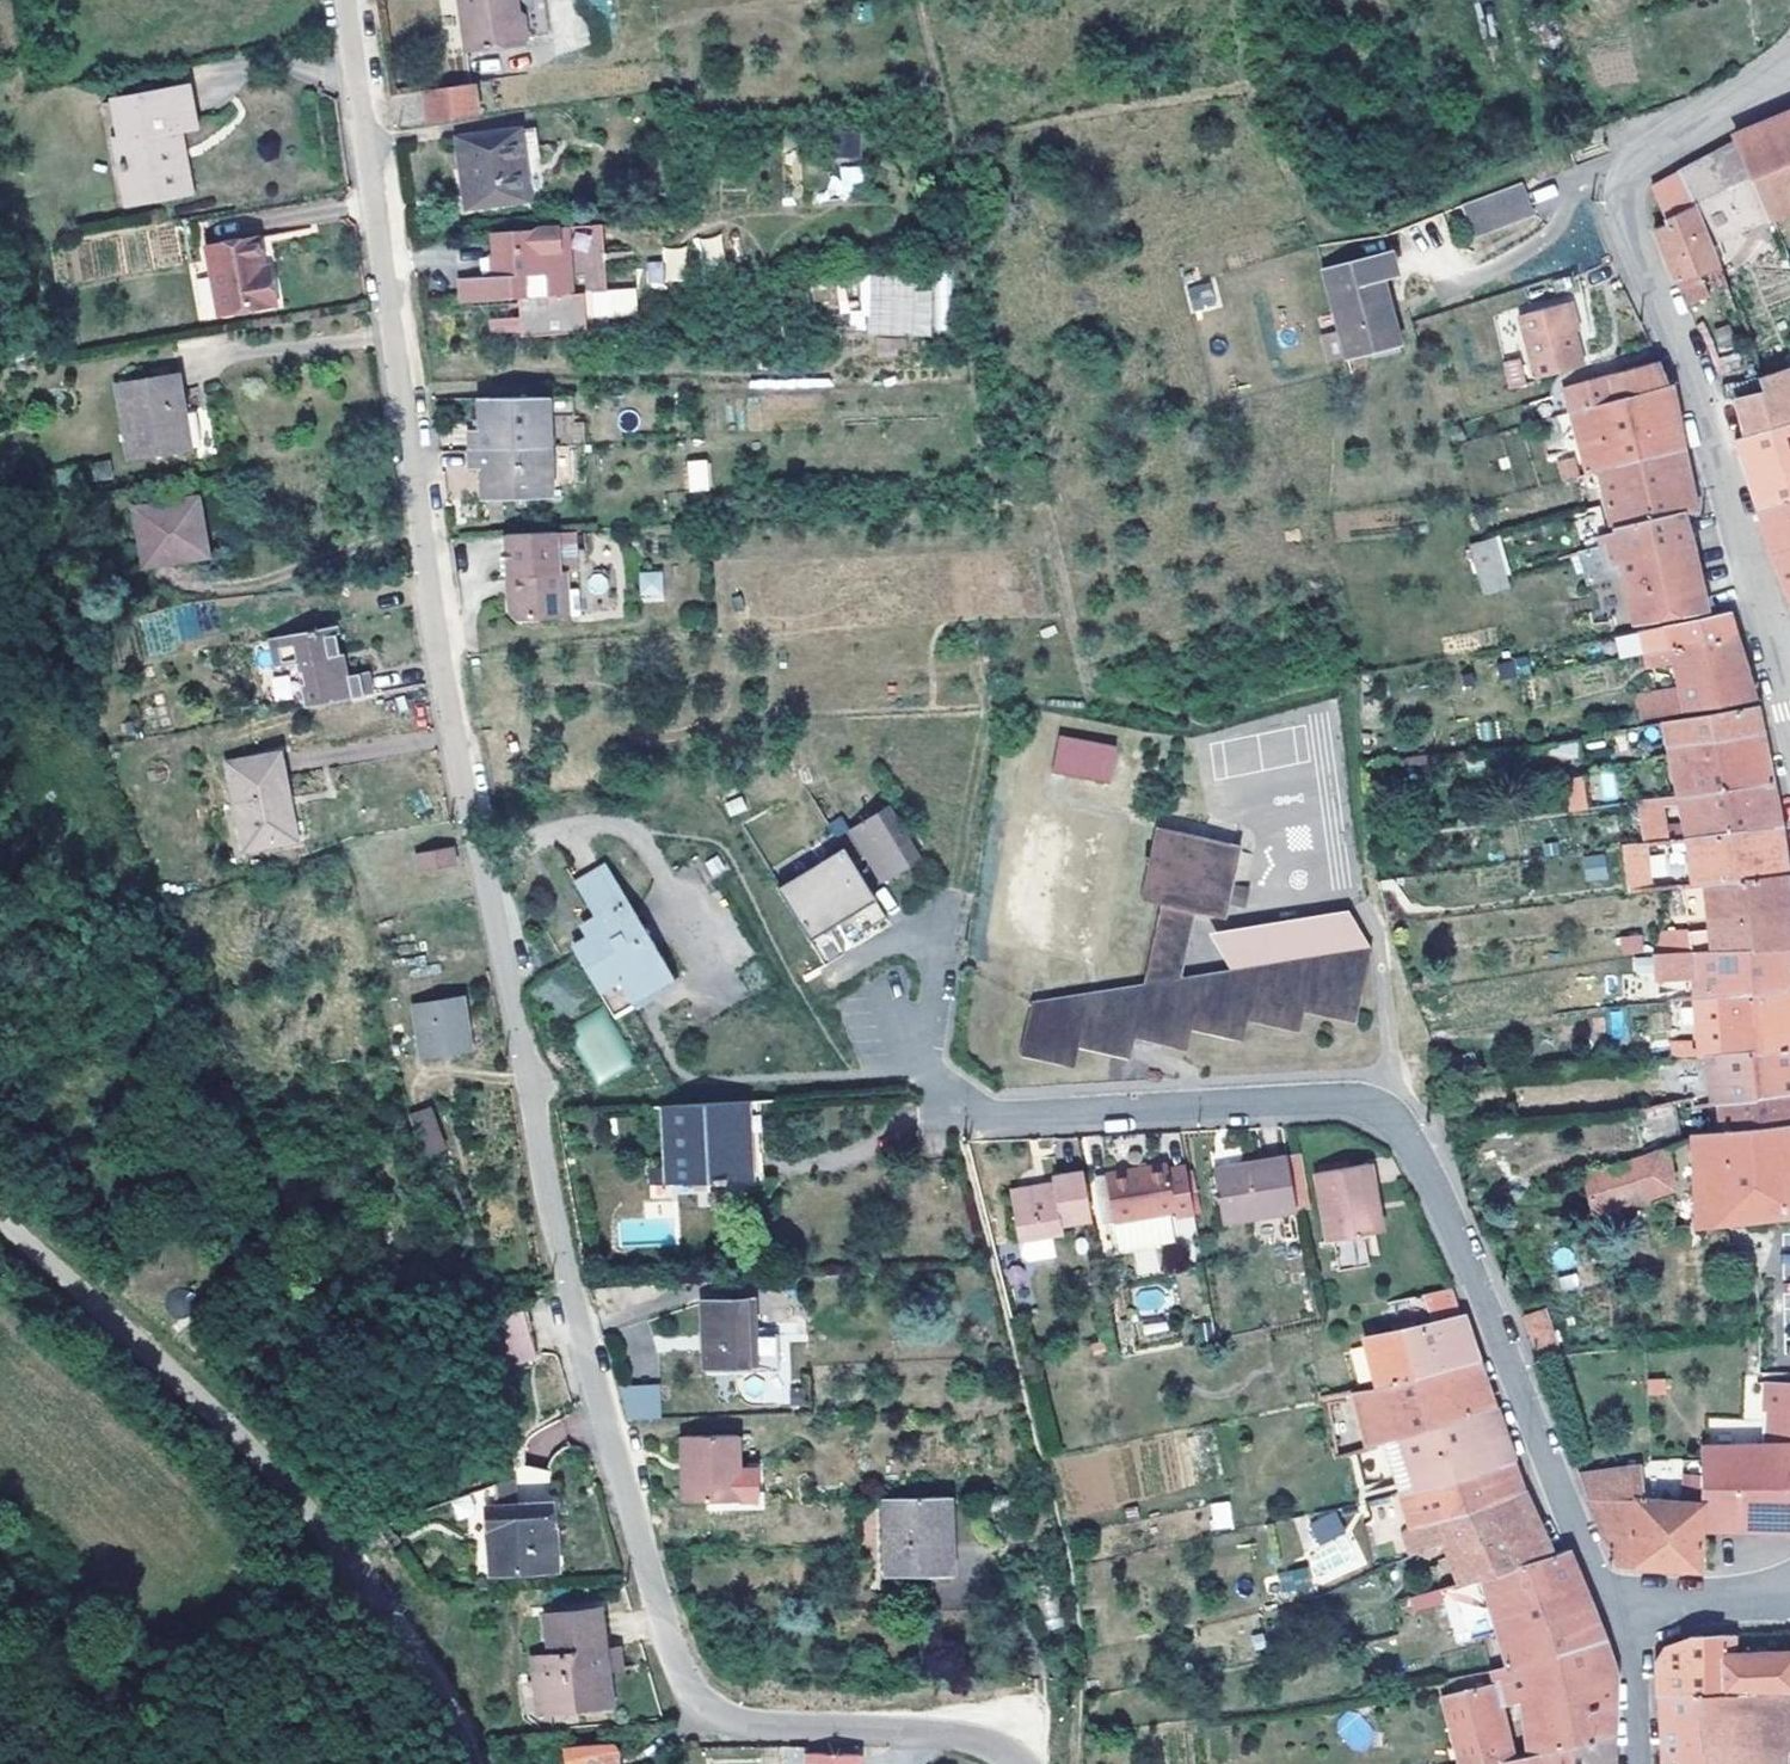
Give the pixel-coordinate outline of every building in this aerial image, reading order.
[(464,3),(470,52),(524,45),(530,37),(527,14),(521,8),(520,0),(470,0),(471,2),(464,3)] [(476,83),(429,89),(433,122),(481,115),(476,83)] [(188,94),(186,87),(112,100),(113,109),(188,94)] [(118,138),(129,136),(132,161),(116,164),(123,202),(155,197),(154,188),(178,183),(172,152),(182,149),(179,129),(194,126),(188,94),(113,109),(118,138)] [(1737,143),(1770,219),(1789,211),(1789,111),(1775,118),(1734,135),(1737,143)] [(535,125),(517,128),(520,148),(538,146),(535,125)] [(517,128),(459,136),(467,208),(528,199),(520,148),(517,128)] [(118,138),(112,140),(116,164),(132,161),(129,136),(118,138)] [(1708,158),(1678,173),(1708,243),(1770,219),(1737,143),(1708,158)] [(182,149),(172,152),(178,183),(179,193),(189,191),(182,149)] [(832,167),(835,198),(863,195),(860,164),(832,167)] [(1666,222),(1654,227),(1664,253),(1676,283),(1678,282),(1687,305),(1710,296),(1702,275),(1707,273),(1720,268),(1708,243),(1678,173),(1651,188),(1666,222)] [(178,183),(154,188),(155,197),(179,193),(178,183)] [(1518,183),(1461,205),(1474,237),(1530,216),(1518,183)] [(601,224),(566,227),(570,294),(594,292),(605,291),(601,224)] [(566,227),(492,232),(495,275),(460,277),(462,302),(570,294),(566,227)] [(262,229),(211,235),(219,303),(276,296),(273,270),(266,271),(265,259),(262,229)] [(719,234),(696,239),(702,269),(726,264),(719,234)] [(665,248),(665,282),(687,282),(686,247),(665,248)] [(1390,252),(1322,270),(1333,312),(1346,357),(1368,351),(1371,359),(1402,351),(1381,276),(1396,272),(1390,252)] [(664,286),(664,262),(647,263),(647,286),(664,286)] [(1720,268),(1707,273),(1715,295),(1728,290),(1720,268)] [(948,272),(861,274),(862,335),(949,333),(948,272)] [(209,280),(194,282),(198,319),(213,317),(209,280)] [(1191,311),(1219,306),(1213,281),(1186,287),(1191,311)] [(1570,309),(1568,301),(1520,314),(1522,321),(1570,309)] [(1576,307),(1570,309),(1575,330),(1582,328),(1576,307)] [(1570,309),(1522,321),(1537,378),(1547,375),(1584,364),(1575,330),(1570,309)] [(1333,312),(1317,317),(1329,362),(1346,357),(1333,312)] [(488,332),(519,332),(519,317),(488,317),(488,332)] [(1718,353),(1734,350),(1729,325),(1712,328),(1718,353)] [(802,338),(794,338),(794,347),(802,347),(802,338)] [(1507,389),(1526,385),(1520,358),(1502,361),(1507,389)] [(1654,362),(1566,385),(1588,473),(1598,470),(1683,448),(1677,415),(1671,384),(1665,385),(1654,362)] [(1734,438),(1746,473),(1757,508),(1789,503),(1789,365),(1759,377),(1761,389),(1735,396),(1745,434),(1734,438)] [(176,371),(116,381),(130,459),(190,450),(176,371)] [(482,429),(470,429),(470,450),(585,446),(584,422),(574,422),(573,396),(480,397),(482,429)] [(585,446),(470,450),(471,469),(483,468),(484,499),(551,497),(551,482),(587,482),(585,446)] [(1683,448),(1598,470),(1610,532),(1683,513),(1697,511),(1690,477),(1683,448)] [(1571,457),(1549,464),(1551,471),(1558,469),(1560,475),(1575,471),(1571,457)] [(706,459),(689,460),(690,491),(708,491),(706,459)] [(197,496),(152,504),(162,562),(207,554),(197,496)] [(1757,508),(1771,555),(1789,601),(1789,503),(1757,508)] [(152,504),(134,507),(144,565),(162,562),(152,504)] [(1605,536),(1598,538),(1602,547),(1608,565),(1619,562),(1618,559),(1691,543),(1686,526),(1683,513),(1610,532),(1611,535),(1605,536)] [(1592,526),(1570,532),(1577,554),(1602,547),(1598,538),(1596,539),(1592,526)] [(550,532),(504,535),(505,576),(515,577),(515,587),(514,587),(510,592),(560,589),(560,573),(552,573),(550,532)] [(1493,540),(1482,542),(1494,578),(1505,575),(1493,540)] [(1482,542),(1469,545),(1483,593),(1498,588),(1494,578),(1482,542)] [(1618,559),(1619,562),(1640,621),(1708,607),(1696,562),(1691,543),(1618,559)] [(1602,547),(1577,554),(1586,585),(1612,578),(1608,566),(1608,565),(1602,547)] [(640,603),(663,601),(661,570),(638,572),(640,603)] [(571,572),(560,573),(560,589),(572,590),(571,572)] [(1505,575),(1494,578),(1498,588),(1508,585),(1505,575)] [(510,592),(507,594),(508,613),(515,619),(561,617),(560,589),(510,592)] [(572,590),(560,589),(561,617),(573,616),(572,590)] [(144,651),(200,643),(195,606),(139,614),(144,651)] [(1710,615),(1666,625),(1669,637),(1648,642),(1650,651),(1735,635),(1731,622),(1728,610),(1710,615)] [(276,665),(299,660),(308,704),(370,692),(365,671),(347,673),(344,660),(340,661),(333,623),(270,637),(276,665)] [(1666,625),(1645,630),(1648,642),(1669,637),(1666,625)] [(1650,651),(1642,653),(1645,667),(1674,660),(1680,687),(1683,711),(1754,698),(1745,667),(1735,635),(1650,651)] [(1528,656),(1498,662),(1501,679),(1531,673),(1528,656)] [(1680,687),(1634,694),(1637,718),(1683,711),(1680,687)] [(1756,704),(1664,722),(1669,747),(1670,753),(1764,739),(1762,733),(1759,719),(1756,704)] [(1664,722),(1658,723),(1662,748),(1669,747),(1664,722)] [(1658,723),(1612,730),(1617,756),(1662,748),(1658,723)] [(1579,736),(1530,745),(1532,762),(1581,754),(1579,736)] [(1764,739),(1670,753),(1680,786),(1669,788),(1669,797),(1682,795),(1772,783),(1767,758),(1764,739)] [(1116,748),(1092,744),(1096,767),(1113,762),(1116,748)] [(278,753),(228,763),(245,848),(296,838),(278,753)] [(1623,769),(1566,777),(1572,811),(1628,803),(1623,769)] [(1772,783),(1682,795),(1684,822),(1686,839),(1781,826),(1776,803),(1772,783)] [(1660,799),(1637,802),(1639,845),(1663,842),(1662,826),(1660,799)] [(843,846),(777,887),(826,965),(846,953),(830,927),(876,899),(854,863),(865,856),(881,882),(920,858),(887,805),(849,828),(841,816),(829,824),(843,846)] [(1684,822),(1662,826),(1663,842),(1686,839),(1684,822)] [(1141,898),(1162,903),(1144,983),(1031,1002),(1020,1055),(1074,1067),(1079,1047),(1130,1059),(1135,1037),(1187,1049),(1192,1029),(1244,1041),(1249,1020),(1299,1031),(1304,1010),(1356,1022),(1372,947),(1180,978),(1194,911),(1225,918),(1241,844),(1156,825),(1141,898)] [(1639,845),(1620,847),(1627,892),(1705,883),(1787,873),(1784,849),(1781,826),(1686,839),(1663,842),(1639,845)] [(452,846),(416,853),(419,870),(456,863),(452,846)] [(717,854),(704,861),(711,876),(725,868),(717,854)] [(1607,880),(1603,854),(1581,857),(1585,883),(1607,880)] [(574,883),(603,929),(573,948),(612,1014),(674,978),(606,865),(602,868),(580,879),(574,883)] [(1705,883),(1710,927),(1677,931),(1677,928),(1652,932),(1652,952),(1789,945),(1789,907),(1789,905),(1787,873),(1705,883)] [(1640,935),(1617,937),(1619,955),(1642,953),(1640,935)] [(1652,952),(1656,982),(1694,980),(1695,996),(1789,988),(1789,945),(1652,952)] [(677,983),(674,978),(612,1014),(615,1020),(645,1002),(677,983)] [(1695,996),(1704,1058),(1789,1050),(1789,988),(1695,996)] [(462,995),(412,1003),(421,1057),(471,1048),(462,995)] [(567,1026),(597,1083),(633,1064),(603,1007),(567,1026)] [(1671,1058),(1693,1056),(1691,1039),(1669,1040),(1671,1058)] [(1704,1058),(1712,1101),(1718,1101),(1789,1092),(1789,1050),(1704,1058)] [(1718,1101),(1723,1130),(1789,1122),(1789,1092),(1718,1101)] [(760,1100),(747,1101),(748,1176),(760,1176),(760,1100)] [(747,1101),(660,1106),(665,1182),(748,1176),(747,1101)] [(428,1107),(410,1115),(425,1154),(445,1146),(428,1107)] [(1692,1137),(1697,1214),(1789,1212),(1789,1122),(1723,1130),(1692,1134),(1692,1137)] [(1666,1146),(1584,1174),(1599,1212),(1679,1183),(1666,1146)] [(1286,1156),(1285,1150),(1240,1159),(1241,1164),(1286,1156)] [(1299,1154),(1286,1156),(1296,1208),(1308,1207),(1299,1154)] [(1242,1171),(1214,1176),(1223,1222),(1296,1208),(1286,1156),(1241,1164),(1242,1171)] [(1370,1163),(1315,1172),(1327,1240),(1333,1239),(1339,1271),(1369,1266),(1364,1235),(1376,1233),(1369,1199),(1376,1198),(1370,1163)] [(1167,1164),(1105,1175),(1114,1221),(1173,1211),(1174,1215),(1194,1213),(1186,1166),(1167,1169),(1167,1164)] [(1242,1171),(1241,1164),(1213,1169),(1214,1176),(1242,1171)] [(451,1165),(438,1170),(461,1248),(476,1244),(451,1165)] [(1054,1189),(1011,1198),(1022,1256),(1029,1261),(1056,1257),(1052,1235),(1063,1233),(1063,1223),(1091,1219),(1083,1171),(1052,1177),(1053,1183),(1054,1189)] [(1105,1175),(1095,1177),(1103,1223),(1114,1221),(1105,1175)] [(1054,1189),(1053,1183),(1010,1191),(1011,1198),(1054,1189)] [(1376,1198),(1369,1199),(1376,1233),(1382,1231),(1376,1198)] [(1195,1236),(1194,1219),(1173,1219),(1174,1237),(1195,1236)] [(173,1286),(165,1298),(168,1310),(179,1315),(190,1311),(195,1300),(190,1289),(184,1285),(173,1286)] [(1394,1331),(1365,1338),(1377,1384),(1477,1359),(1467,1327),(1463,1315),(1458,1317),(1450,1288),(1421,1295),(1430,1322),(1394,1331)] [(1421,1295),(1387,1303),(1394,1331),(1430,1322),(1421,1295)] [(752,1299),(702,1301),(705,1367),(755,1364),(756,1372),(798,1370),(796,1333),(754,1334),(752,1299)] [(524,1309),(488,1317),(499,1362),(535,1353),(524,1309)] [(1543,1309),(1522,1317),(1534,1359),(1558,1351),(1543,1309)] [(1377,1384),(1354,1390),(1365,1434),(1367,1445),(1377,1442),(1384,1440),(1495,1405),(1487,1383),(1477,1359),(1377,1384)] [(755,1364),(737,1366),(737,1372),(756,1372),(755,1364)] [(1664,1379),(1647,1381),(1648,1393),(1665,1392),(1664,1379)] [(1717,1465),(1717,1485),(1704,1485),(1702,1529),(1731,1530),(1755,1530),(1789,1530),(1789,1381),(1766,1380),(1758,1444),(1716,1446),(1717,1465)] [(659,1383),(618,1385),(629,1419),(660,1418),(659,1383)] [(1344,1401),(1327,1404),(1335,1457),(1367,1445),(1365,1434),(1354,1437),(1344,1401)] [(1495,1405),(1384,1440),(1402,1494),(1514,1459),(1504,1430),(1495,1405)] [(739,1434),(682,1435),(682,1459),(685,1459),(685,1469),(682,1469),(683,1501),(740,1500),(739,1468),(739,1434)] [(1377,1442),(1392,1487),(1352,1496),(1357,1505),(1366,1504),(1395,1497),(1402,1494),(1384,1440),(1377,1442)] [(1705,1447),(1705,1458),(1704,1485),(1717,1485),(1717,1465),(1716,1446),(1705,1447)] [(1514,1459),(1402,1494),(1395,1497),(1403,1529),(1522,1488),(1518,1474),(1514,1459)] [(550,1468),(524,1465),(528,1501),(552,1499),(550,1468)] [(1579,1474),(1589,1503),(1619,1566),(1665,1569),(1700,1570),(1701,1537),(1702,1529),(1704,1485),(1700,1484),(1700,1473),(1684,1472),(1681,1501),(1643,1496),(1638,1465),(1579,1474)] [(739,1468),(740,1500),(758,1500),(757,1468),(739,1468)] [(513,1477),(495,1481),(495,1503),(528,1501),(513,1477)] [(1538,1521),(1522,1488),(1403,1529),(1409,1557),(1445,1543),(1459,1582),(1553,1554),(1538,1521)] [(1019,1494),(981,1496),(981,1510),(1019,1510),(1019,1494)] [(949,1496),(885,1498),(887,1570),(952,1569),(949,1496)] [(495,1503),(486,1503),(490,1573),(558,1568),(552,1499),(528,1501),(495,1503)] [(1230,1500),(1209,1503),(1212,1530),(1233,1527),(1230,1500)] [(1321,1543),(1346,1529),(1335,1508),(1309,1521),(1321,1543)] [(1306,1550),(1314,1582),(1364,1570),(1355,1537),(1306,1550)] [(1459,1582),(1439,1589),(1458,1642),(1497,1629),(1510,1667),(1605,1640),(1590,1602),(1568,1548),(1553,1554),(1459,1582)] [(1309,1568),(1279,1570),(1281,1592),(1311,1589),(1309,1568)] [(600,1607),(545,1611),(550,1654),(532,1655),(536,1687),(545,1686),(547,1702),(575,1700),(576,1707),(602,1704),(599,1668),(607,1667),(620,1666),(618,1646),(606,1648),(600,1607)] [(1721,1634),(1724,1693),(1789,1690),(1789,1652),(1736,1654),(1736,1633),(1721,1634)] [(1663,1648),(1655,1659),(1658,1695),(1698,1694),(1724,1693),(1721,1634),(1690,1636),(1678,1641),(1663,1648)] [(1494,1682),(1463,1691),(1483,1763),(1497,1763),(1514,1760),(1615,1733),(1617,1676),(1605,1640),(1510,1667),(1492,1671),(1494,1682)] [(599,1668),(602,1704),(576,1707),(577,1715),(614,1710),(607,1667),(599,1668)] [(545,1686),(536,1687),(539,1711),(549,1710),(576,1707),(575,1700),(547,1702),(545,1686)] [(1724,1693),(1698,1694),(1704,1763),(1789,1763),(1789,1690),(1724,1693)] [(1443,1695),(1458,1763),(1483,1763),(1463,1691),(1443,1695)] [(1658,1695),(1661,1736),(1663,1763),(1704,1763),(1698,1694),(1658,1695)] [(576,1707),(549,1710),(550,1728),(579,1724),(577,1715),(576,1707)] [(1514,1760),(1515,1763),(1616,1763),(1616,1758),(1615,1733),(1514,1760)] [(807,1752),(807,1763),(859,1763),(860,1755),(807,1752)]
